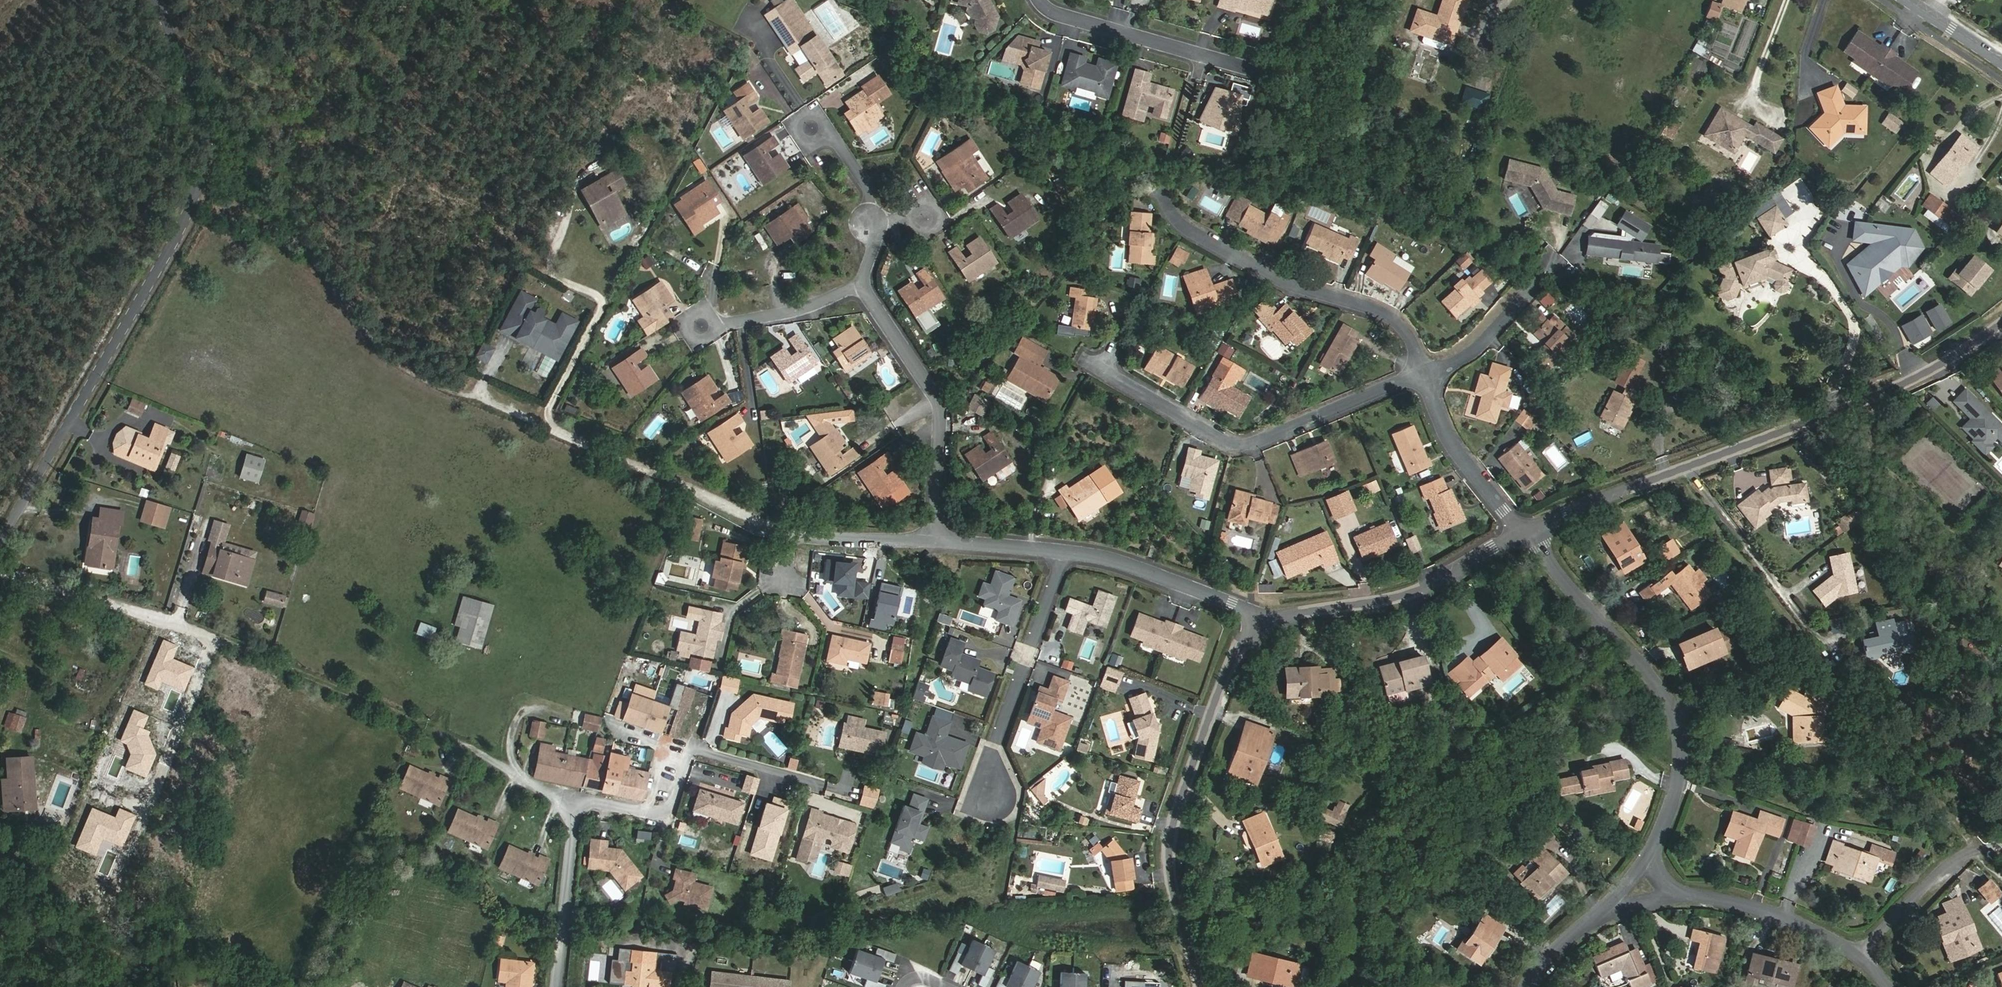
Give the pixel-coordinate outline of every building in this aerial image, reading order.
[(950,2),(967,7),(965,11),(969,17),(975,19),(978,24),(983,25),(988,21),(993,23),(996,22),(997,17),(996,14),(993,14),(990,8),(992,7),(988,0),(985,0),(951,0),(950,2)] [(1218,6),(1233,10),(1234,7),(1244,10),(1245,5),(1257,9),(1260,7),(1268,9),(1271,0),(1220,0),(1218,6)] [(1465,0),(1442,0),(1436,17),(1417,10),(1410,31),(1446,44),(1450,34),(1453,35),(1465,0)] [(1721,4),(1741,11),(1745,0),(1723,0),(1721,4)] [(1720,6),(1711,2),(1706,15),(1715,18),(1720,6)] [(842,75),(796,7),(771,24),(791,53),(800,47),(809,60),(795,69),(803,81),(817,71),(826,85),(842,75)] [(978,24),(975,19),(974,25),(978,32),(986,34),(993,30),(996,22),(993,23),(988,21),(983,25),(978,24)] [(1855,28),(1843,47),(1854,54),(1863,61),(1862,64),(1871,70),(1880,76),(1882,73),(1892,80),(1903,86),(1916,67),(1903,59),(1901,60),(1898,58),(1898,55),(1892,52),(1894,49),(1887,45),(1880,40),(1879,43),(1873,40),(1870,40),(1868,39),(1868,36),(1855,28)] [(1039,42),(1022,38),(1018,36),(1004,48),(1002,54),(1016,58),(1024,61),(1029,69),(1026,78),(1029,79),(1027,85),(1038,88),(1049,53),(1042,51),(1040,52),(1036,51),(1037,49),(1039,42)] [(1696,43),(1693,51),(1704,55),(1707,47),(1696,43)] [(752,48),(741,54),(749,69),(760,63),(752,48)] [(1024,61),(1016,58),(1002,54),(1001,59),(1015,63),(1021,65),(1024,70),(1020,83),(1027,85),(1029,79),(1026,78),(1029,69),(1024,61)] [(1085,58),(1070,54),(1062,86),(1071,88),(1075,86),(1097,92),(1096,95),(1107,98),(1116,65),(1099,59),(1096,68),(1096,70),(1090,69),(1091,66),(1083,64),(1085,58)] [(1150,74),(1136,70),(1123,115),(1142,121),(1147,104),(1154,106),(1156,105),(1168,108),(1173,91),(1156,86),(1154,87),(1147,85),(1150,74)] [(864,129),(874,123),(883,117),(873,103),(889,93),(877,76),(861,86),(863,89),(845,101),(851,109),(844,114),(857,134),(864,129)] [(739,101),(724,111),(742,139),(767,122),(759,109),(751,114),(746,107),(757,99),(753,91),(747,84),(734,93),(739,101)] [(1227,93),(1217,88),(1202,118),(1211,122),(1214,118),(1230,123),(1229,127),(1229,130),(1239,131),(1243,96),(1233,94),(1232,99),(1224,97),(1227,93)] [(1488,95),(1466,88),(1462,102),(1483,109),(1488,95)] [(1838,132),(1863,131),(1862,109),(1840,109),(1832,89),(1814,96),(1820,113),(1824,112),(1826,116),(1822,120),(1820,118),(1808,131),(1823,146),(1838,132)] [(1754,130),(1720,110),(1704,138),(1713,143),(1715,139),(1734,151),(1743,137),(1775,154),(1782,141),(1756,126),(1754,130)] [(1881,123),(1897,134),(1905,122),(1890,111),(1881,123)] [(1214,118),(1211,122),(1220,126),(1229,127),(1230,123),(1214,118)] [(876,127),(874,123),(864,129),(867,133),(876,127)] [(1863,135),(1863,131),(1838,132),(1823,146),(1826,150),(1840,135),(1863,135)] [(1161,132),(1158,142),(1169,145),(1171,134),(1161,132)] [(773,136),(743,156),(762,184),(788,167),(779,154),(770,159),(765,151),(777,144),(773,136)] [(1953,177),(1976,148),(1960,136),(1937,164),(1953,177)] [(1732,154),(1734,151),(1715,139),(1713,143),(1732,154)] [(943,171),(942,172),(954,190),(963,184),(966,182),(971,188),(986,178),(970,153),(976,149),(969,140),(937,161),(943,171)] [(701,157),(693,160),(699,174),(707,171),(701,157)] [(1554,192),(1541,169),(1508,160),(1503,179),(1529,186),(1541,208),(1545,206),(1550,207),(1552,212),(1567,216),(1572,197),(1554,192)] [(607,217),(626,203),(612,184),(623,176),(613,163),(580,188),(590,201),(593,199),(607,217)] [(1054,180),(1059,191),(1068,188),(1063,176),(1054,180)] [(718,213),(710,201),(716,196),(706,181),(680,198),(682,201),(674,207),(693,235),(701,230),(698,226),(718,213)] [(1009,238),(1037,219),(1020,193),(1007,202),(1012,211),(1005,216),(997,204),(989,209),(1009,238)] [(1958,215),(1930,194),(1921,206),(1951,226),(1958,215)] [(1226,217),(1239,224),(1250,206),(1251,203),(1238,195),(1226,217)] [(627,205),(626,203),(607,217),(593,199),(590,201),(606,221),(627,205)] [(1267,239),(1275,243),(1289,218),(1282,213),(1285,208),(1277,203),(1274,204),(1268,216),(1250,206),(1239,224),(1255,233),(1267,239)] [(1776,206),(1757,218),(1770,238),(1789,226),(1776,206)] [(809,232),(792,208),(764,226),(777,244),(789,237),(793,243),(809,232)] [(850,230),(857,231),(859,210),(852,209),(850,230)] [(1150,214),(1131,213),(1129,243),(1131,243),(1129,261),(1154,263),(1155,257),(1150,256),(1152,234),(1148,234),(1150,214)] [(1585,239),(1583,255),(1601,257),(1601,253),(1616,255),(1616,259),(1628,260),(1628,257),(1641,258),(1641,262),(1653,264),(1655,247),(1628,244),(1625,243),(1632,237),(1640,241),(1648,227),(1624,213),(1616,227),(1624,232),(1623,238),(1591,234),(1585,239)] [(1296,237),(1300,227),(1292,224),(1289,235),(1296,237)] [(1866,226),(1854,224),(1852,241),(1864,242),(1866,226)] [(1324,250),(1341,258),(1342,254),(1349,257),(1356,240),(1350,238),(1349,241),(1315,226),(1307,243),(1324,250)] [(1911,231),(1866,226),(1864,242),(1876,244),(1850,267),(1865,295),(1875,285),(1869,272),(1880,261),(1896,263),(1904,264),(1920,248),(1911,231)] [(1267,239),(1255,233),(1253,236),(1265,243),(1267,239)] [(996,262),(979,237),(966,245),(971,254),(963,259),(955,247),(948,252),(967,281),(996,262)] [(1188,250),(1176,244),(1172,253),(1181,257),(1183,259),(1188,250)] [(1368,270),(1383,280),(1398,289),(1409,273),(1405,271),(1409,265),(1395,255),(1377,244),(1370,254),(1377,258),(1368,270)] [(1339,262),(1341,258),(1324,250),(1322,255),(1339,262)] [(1715,264),(1722,280),(1715,296),(1727,301),(1735,298),(1740,288),(1742,288),(1761,280),(1765,280),(1766,277),(1775,281),(1774,286),(1776,291),(1780,293),(1786,292),(1788,287),(1786,282),(1789,280),(1793,270),(1774,262),(1771,252),(1766,251),(1731,264),(1729,259),(1715,264)] [(1455,262),(1464,270),(1474,260),(1465,252),(1455,262)] [(1181,257),(1172,253),(1169,258),(1178,263),(1181,257)] [(649,255),(640,260),(645,269),(654,264),(649,255)] [(1880,261),(1869,272),(1875,285),(1896,263),(1880,261)] [(1967,295),(1988,272),(1976,261),(1969,269),(1965,265),(1957,274),(1961,278),(1955,285),(1967,295)] [(915,316),(943,297),(923,269),(916,273),(924,285),(916,291),(910,283),(898,291),(915,316)] [(1191,284),(1200,312),(1236,300),(1230,280),(1211,286),(1205,269),(1182,277),(1185,286),(1191,284)] [(1381,284),(1383,280),(1368,270),(1366,275),(1381,284)] [(1955,285),(1961,278),(1957,274),(1953,271),(1947,278),(1955,285)] [(1455,316),(1460,312),(1477,297),(1482,293),(1469,277),(1463,283),(1460,279),(1453,286),(1456,289),(1442,301),(1455,316)] [(670,320),(673,318),(664,305),(672,300),(661,281),(632,300),(646,321),(640,325),(647,335),(670,320)] [(1195,314),(1200,312),(1191,284),(1185,286),(1195,314)] [(1072,326),(1092,329),(1096,299),(1084,298),(1085,290),(1071,288),(1070,295),(1076,296),(1072,326)] [(1491,307),(1498,297),(1487,290),(1480,300),(1491,307)] [(564,347),(578,322),(565,315),(559,327),(556,326),(540,317),(543,313),(542,310),(539,309),(537,310),(535,314),(530,312),(537,300),(528,296),(527,299),(520,295),(501,330),(517,338),(519,333),(533,341),(531,346),(546,353),(553,341),(564,347)] [(1477,297),(1460,312),(1462,313),(1470,306),(1472,307),(1480,300),(1477,297)] [(1924,312),(1926,315),(1940,308),(1938,304),(1924,312)] [(1298,320),(1285,305),(1276,312),(1271,306),(1258,316),(1264,322),(1267,319),(1285,342),(1290,338),(1295,344),(1311,331),(1300,318),(1298,320)] [(1926,315),(1935,330),(1948,322),(1940,308),(1926,315)] [(1548,320),(1540,313),(1533,320),(1538,325),(1532,332),(1544,344),(1548,347),(1533,362),(1543,371),(1576,337),(1553,314),(1548,320)] [(559,327),(565,315),(562,314),(556,326),(559,327)] [(1900,326),(1902,330),(1921,319),(1919,315),(1900,326)] [(1921,319),(1902,330),(1910,344),(1929,333),(1921,319)] [(1345,356),(1348,357),(1357,342),(1352,339),(1356,333),(1343,325),(1320,363),(1335,372),(1345,356)] [(870,354),(852,327),(833,339),(841,351),(835,355),(845,370),(870,354)] [(517,338),(531,346),(533,341),(519,333),(517,338)] [(770,357),(788,383),(815,364),(795,335),(789,339),(797,351),(789,356),(783,348),(770,357)] [(479,340),(472,353),(483,359),(490,346),(479,340)] [(546,353),(558,360),(564,347),(553,341),(546,353)] [(1230,358),(1235,349),(1222,342),(1217,351),(1230,358)] [(1033,385),(1029,391),(1045,400),(1058,377),(1038,366),(1030,361),(1034,353),(1019,344),(1014,352),(1020,356),(1011,372),(1033,385)] [(1529,359),(1533,362),(1548,347),(1544,344),(1529,359)] [(1157,345),(1145,365),(1153,370),(1152,371),(1173,383),(1174,382),(1183,386),(1194,366),(1157,345)] [(612,368),(631,396),(656,378),(648,366),(638,371),(633,364),(646,355),(641,348),(612,368)] [(1034,353),(1030,361),(1038,366),(1043,358),(1034,353)] [(1601,415),(1622,426),(1633,403),(1636,404),(1641,394),(1630,388),(1643,362),(1629,355),(1616,381),(1626,386),(1621,395),(1613,391),(1601,415)] [(1338,374),(1348,357),(1345,356),(1335,372),(1338,374)] [(1211,400),(1222,406),(1239,416),(1250,397),(1230,386),(1235,377),(1233,376),(1238,366),(1223,357),(1213,375),(1199,399),(1209,404),(1211,400)] [(1480,374),(1475,392),(1482,395),(1476,416),(1494,422),(1506,382),(1509,369),(1493,364),(1489,377),(1480,374)] [(1238,366),(1233,376),(1235,377),(1239,379),(1244,370),(1238,366)] [(2001,373),(1998,369),(1990,375),(2001,393),(2001,372),(2001,373)] [(1007,379),(1029,391),(1033,385),(1011,372),(1007,379)] [(707,375),(681,392),(699,420),(729,401),(724,394),(712,402),(707,394),(715,388),(707,375)] [(984,380),(980,390),(988,393),(992,384),(984,380)] [(1953,401),(1970,418),(1967,422),(1968,423),(1963,428),(1974,439),(1979,443),(1988,443),(1989,443),(1996,436),(2001,442),(2001,427),(1995,421),(1996,420),(1965,389),(1953,401)] [(1536,391),(1527,397),(1534,407),(1542,402),(1536,391)] [(1514,392),(1511,406),(1517,407),(1521,394),(1514,392)] [(989,401),(976,394),(969,407),(982,414),(989,401)] [(1933,396),(1926,402),(1934,411),(1941,404),(1933,396)] [(132,398),(127,410),(141,416),(146,403),(132,398)] [(1220,410),(1222,406),(1211,400),(1209,404),(1220,410)] [(566,404),(563,412),(576,417),(579,409),(566,404)] [(1524,408),(1515,418),(1525,428),(1535,418),(1530,414),(1524,408)] [(708,433),(726,461),(751,444),(743,431),(735,436),(730,429),(742,421),(737,414),(708,433)] [(809,447),(828,474),(857,454),(852,447),(840,455),(835,448),(844,441),(836,429),(834,430),(829,422),(820,423),(816,426),(823,437),(809,447)] [(162,441),(167,430),(155,425),(150,437),(162,441)] [(1391,434),(1408,474),(1432,465),(1429,457),(1426,458),(1412,425),(1391,434)] [(152,466),(161,445),(138,435),(139,433),(131,430),(120,456),(128,460),(130,457),(152,466)] [(1011,461),(991,432),(983,436),(991,449),(984,454),(978,446),(965,454),(982,480),(995,472),(1000,478),(1002,479),(1015,471),(1015,468),(1011,461)] [(1972,440),(1984,452),(1991,445),(1989,443),(1988,443),(1979,443),(1974,439),(1972,440)] [(1334,461),(1326,441),(1291,455),(1300,476),(1334,461)] [(1542,475),(1517,443),(1498,457),(1523,489),(1542,475)] [(1196,495),(1207,498),(1216,460),(1197,455),(1199,451),(1188,448),(1181,474),(1193,477),(1189,489),(1197,491),(1196,495)] [(175,471),(182,455),(171,451),(165,467),(175,471)] [(908,491),(902,482),(893,469),(884,476),(879,468),(890,460),(886,452),(857,472),(876,500),(882,509),(908,491)] [(242,479),(259,484),(266,461),(249,456),(242,479)] [(809,477),(816,474),(812,464),(805,467),(809,477)] [(1779,478),(1776,464),(1759,466),(1762,481),(1779,478)] [(1059,489),(1078,520),(1120,493),(1102,467),(1077,483),(1082,492),(1074,497),(1066,484),(1059,489)] [(1733,503),(1748,521),(1757,514),(1756,513),(1761,508),(1773,498),(1782,496),(1781,492),(1791,490),(1793,498),(1798,497),(1794,479),(1762,484),(1764,487),(1758,491),(1756,489),(1754,490),(1751,487),(1733,503)] [(1441,528),(1462,519),(1450,489),(1446,490),(1443,482),(1425,490),(1441,528)] [(1264,522),(1269,502),(1252,498),(1253,494),(1235,489),(1230,510),(1228,517),(1230,520),(1242,523),(1245,521),(1247,517),(1264,522)] [(1538,502),(1546,496),(1541,490),(1533,495),(1538,502)] [(1782,500),(1793,498),(1791,490),(1781,492),(1782,496),(1782,500)] [(1346,493),(1338,496),(1346,514),(1354,510),(1346,493)] [(1346,514),(1338,496),(1328,501),(1336,518),(1346,514)] [(166,507),(148,502),(143,519),(161,524),(166,507)] [(1278,504),(1269,502),(1264,522),(1273,524),(1278,504)] [(86,564),(109,568),(117,524),(119,524),(121,513),(102,509),(100,520),(94,519),(86,564)] [(309,530),(314,515),(302,511),(298,526),(309,530)] [(1757,514),(1748,521),(1751,525),(1760,517),(1759,516),(1757,514)] [(684,529),(699,532),(702,521),(686,518),(684,529)] [(1208,529),(1210,520),(1201,518),(1199,527),(1208,529)] [(1837,524),(1844,534),(1852,528),(1845,518),(1837,524)] [(1396,546),(1387,523),(1353,537),(1362,560),(1396,546)] [(1606,542),(1627,530),(1624,524),(1603,536),(1606,542)] [(697,541),(699,532),(684,529),(682,538),(697,541)] [(1645,560),(1627,530),(1606,542),(1624,572),(1645,560)] [(1278,555),(1326,534),(1325,531),(1277,552),(1278,555)] [(1335,556),(1326,534),(1278,555),(1287,577),(1323,561),(1335,556)] [(1412,553),(1422,548),(1416,534),(1405,539),(1412,553)] [(225,574),(246,580),(252,560),(221,550),(223,544),(213,541),(203,573),(224,579),(225,574)] [(736,589),(745,549),(723,544),(719,563),(714,562),(711,577),(716,578),(714,587),(727,590),(728,588),(736,589)] [(1147,555),(1155,558),(1157,551),(1149,548),(1147,555)] [(1828,582),(1826,580),(1812,591),(1823,605),(1835,595),(1852,592),(1845,555),(1829,558),(1832,575),(1833,578),(1828,582)] [(1337,561),(1335,556),(1323,561),(1325,566),(1337,561)] [(1226,561),(1221,565),(1231,577),(1236,572),(1226,561)] [(1671,579),(1693,607),(1710,594),(1688,565),(1674,576),(1670,571),(1652,584),(1650,582),(1639,591),(1645,598),(1655,591),(1656,592),(1668,583),(1667,582),(1669,581),(1671,579)] [(1016,576),(998,570),(993,584),(986,581),(981,594),(988,597),(986,604),(1002,609),(1009,612),(1008,616),(1016,619),(1023,599),(1010,594),(1007,594),(1009,589),(1011,590),(1016,576)] [(245,585),(246,580),(225,574),(224,579),(245,585)] [(1671,579),(1669,581),(1682,598),(1691,609),(1693,607),(1671,579)] [(1104,626),(1114,596),(1097,590),(1091,607),(1068,599),(1064,611),(1072,614),(1075,615),(1074,618),(1071,617),(1067,630),(1080,634),(1085,620),(1104,626)] [(266,603),(286,609),(289,599),(269,593),(266,603)] [(882,610),(880,621),(892,624),(898,598),(879,593),(875,608),(882,610)] [(455,597),(450,611),(480,619),(484,605),(455,597)] [(873,619),(880,621),(882,610),(875,608),(873,619)] [(1014,624),(1016,619),(1008,616),(1009,612),(1002,609),(998,618),(1014,624)] [(452,627),(447,642),(472,649),(480,619),(450,611),(446,626),(452,627)] [(719,624),(721,615),(702,611),(695,643),(692,642),(693,636),(681,634),(678,650),(712,657),(716,639),(719,624)] [(951,623),(954,617),(945,613),(943,620),(951,623)] [(1151,618),(1137,613),(1129,635),(1142,640),(1153,643),(1152,647),(1162,651),(1172,623),(1165,620),(1163,623),(1157,621),(1155,622),(1153,621),(1151,618)] [(1874,635),(1867,636),(1860,638),(1863,652),(1868,655),(1873,654),(1877,649),(1893,645),(1899,650),(1910,647),(1906,629),(1891,633),(1887,616),(1871,620),(1873,629),(1874,635)] [(433,640),(437,627),(420,622),(416,634),(433,640)] [(1180,626),(1172,623),(1162,651),(1173,655),(1174,651),(1185,655),(1197,660),(1205,638),(1191,633),(1189,634),(1186,633),(1185,631),(1179,629),(1180,626)] [(1701,657),(1703,661),(1724,652),(1722,647),(1716,633),(1715,628),(1678,644),(1686,663),(1701,657)] [(800,644),(802,634),(782,629),(780,640),(784,641),(776,675),(797,680),(805,645),(800,644)] [(1722,647),(1730,644),(1724,629),(1716,633),(1722,647)] [(969,688),(987,695),(995,672),(978,665),(980,661),(974,658),(975,656),(961,651),(965,641),(952,636),(942,663),(954,668),(952,674),(972,682),(969,688)] [(865,663),(869,645),(832,637),(826,661),(844,665),(846,659),(865,663)] [(1502,638),(1494,644),(1502,654),(1509,647),(1502,638)] [(193,668),(172,659),(177,647),(164,641),(145,684),(159,689),(162,681),(183,690),(193,668)] [(900,664),(903,646),(891,644),(888,662),(900,664)] [(1502,654),(1494,644),(1472,662),(1487,680),(1516,656),(1509,647),(1502,654)] [(668,651),(669,660),(677,659),(676,650),(668,651)] [(1109,664),(1120,666),(1122,656),(1111,653),(1109,664)] [(1422,656),(1380,667),(1386,688),(1411,682),(1412,688),(1430,684),(1422,656)] [(1688,668),(1703,661),(1701,657),(1686,663),(1688,668)] [(1067,658),(1064,666),(1072,669),(1075,661),(1067,658)] [(691,659),(689,669),(708,673),(710,663),(691,659)] [(1106,666),(1101,680),(1116,685),(1121,671),(1106,666)] [(1318,668),(1285,669),(1286,696),(1318,695),(1318,691),(1326,691),(1325,671),(1318,670),(1318,668)] [(1334,671),(1325,671),(1326,691),(1339,691),(1339,679),(1334,679),(1334,671)] [(1060,749),(1071,717),(1052,710),(1056,699),(1062,701),(1069,681),(1054,675),(1049,689),(1040,685),(1030,713),(1047,720),(1039,742),(1060,749)] [(730,678),(722,676),(720,687),(727,689),(730,678)] [(732,678),(730,678),(727,689),(734,691),(737,679),(732,678)] [(1116,685),(1101,680),(1099,686),(1113,692),(1116,685)] [(1411,682),(1386,688),(1388,695),(1412,688),(1411,682)] [(917,683),(914,698),(923,700),(927,685),(917,683)] [(684,713),(692,691),(676,685),(668,707),(684,713)] [(1798,716),(1799,741),(1820,741),(1819,716),(1827,703),(1807,691),(1803,698),(1789,690),(1779,708),(1793,716),(1798,716)] [(889,706),(890,692),(873,691),(872,704),(889,706)] [(1142,693),(1128,698),(1136,718),(1142,735),(1139,736),(1138,737),(1134,755),(1150,759),(1158,723),(1154,722),(1142,693)] [(661,733),(668,707),(632,694),(627,705),(623,719),(661,733)] [(726,729),(724,737),(738,740),(740,734),(748,736),(750,725),(758,717),(775,721),(780,701),(752,695),(741,706),(743,708),(740,712),(737,709),(732,714),(729,729),(726,729)] [(814,707),(823,709),(824,701),(816,699),(814,707)] [(614,716),(623,719),(627,705),(619,702),(614,716)] [(937,705),(933,714),(950,721),(954,711),(937,705)] [(684,713),(668,707),(661,733),(675,738),(684,713)] [(126,768),(146,777),(155,755),(148,737),(150,732),(143,730),(149,716),(135,710),(121,741),(127,743),(131,754),(126,768)] [(8,711),(3,727),(22,732),(26,717),(8,711)] [(1039,742),(1047,720),(1030,713),(1027,721),(1042,727),(1037,741),(1039,742)] [(599,732),(602,716),(584,714),(582,729),(599,732)] [(916,731),(910,748),(925,754),(926,751),(944,757),(943,760),(959,767),(968,743),(945,734),(950,721),(933,714),(926,734),(916,731)] [(849,717),(847,726),(849,726),(845,744),(880,752),(884,733),(862,728),(864,720),(849,717)] [(905,720),(902,730),(910,732),(912,722),(905,720)] [(543,740),(546,724),(532,721),(529,736),(543,740)] [(1245,722),(1234,756),(1238,757),(1249,724),(1245,722)] [(1454,723),(1443,726),(1448,740),(1459,736),(1454,723)] [(1238,757),(1234,756),(1228,774),(1256,784),(1274,733),(1249,724),(1238,757)] [(844,725),(839,743),(845,744),(849,726),(847,726),(844,725)] [(592,751),(602,753),(605,739),(597,737),(592,751)] [(1089,745),(1079,742),(1076,750),(1086,753),(1089,745)] [(534,776),(582,786),(588,760),(563,754),(564,749),(540,744),(534,776)] [(407,745),(405,752),(417,756),(419,749),(407,745)] [(944,757),(926,751),(925,754),(923,760),(941,766),(943,760),(944,757)] [(593,761),(607,764),(609,758),(594,755),(593,761)] [(9,779),(11,808),(34,807),(31,758),(7,760),(9,779)] [(609,758),(607,764),(617,766),(619,760),(609,758)] [(787,768),(795,770),(798,761),(790,759),(787,768)] [(588,760),(582,786),(601,790),(607,764),(593,761),(588,760)] [(1584,796),(1615,790),(1612,780),(1627,777),(1624,760),(1593,766),(1593,768),(1579,771),(1580,775),(1556,780),(1559,792),(1574,789),(1575,790),(1583,789),(1584,796)] [(607,764),(601,790),(614,793),(618,777),(621,777),(624,768),(617,766),(607,764)] [(402,790),(439,806),(448,784),(449,781),(442,778),(441,781),(412,768),(402,790)] [(618,777),(614,793),(642,799),(648,773),(625,768),(624,768),(621,777),(618,777)] [(1139,781),(1119,775),(1108,814),(1137,822),(1141,809),(1130,806),(1139,781)] [(1036,786),(1045,779),(1042,776),(1029,787),(1035,794),(1036,786)] [(5,808),(11,808),(9,779),(2,780),(5,808)] [(1043,795),(1045,779),(1036,786),(1035,794),(1043,795)] [(878,790),(864,787),(862,795),(876,798),(878,790)] [(699,790),(693,810),(736,824),(742,804),(699,790)] [(743,810),(763,817),(769,796),(752,791),(750,798),(747,797),(743,810)] [(903,804),(889,840),(900,844),(907,840),(909,834),(922,839),(926,826),(917,823),(914,822),(917,816),(919,817),(927,798),(913,792),(908,806),(903,804)] [(1043,795),(1035,794),(1043,804),(1047,801),(1043,795)] [(873,806),(876,798),(862,795),(860,803),(873,806)] [(1332,814),(1323,810),(1320,817),(1338,825),(1347,806),(1337,802),(1332,814)] [(116,818),(93,809),(84,830),(77,847),(95,855),(102,837),(122,846),(131,824),(134,815),(120,810),(116,818)] [(449,831),(486,847),(495,826),(496,823),(488,820),(487,823),(458,810),(449,831)] [(821,813),(812,810),(803,838),(821,843),(822,838),(825,836),(830,838),(832,841),(830,846),(847,851),(854,828),(853,825),(842,821),(839,822),(836,821),(835,819),(821,814),(821,813)] [(1739,835),(1737,839),(1732,853),(1751,860),(1761,831),(1764,824),(1780,830),(1783,820),(1759,811),(1755,821),(1733,812),(1726,830),(1739,835)] [(1281,856),(1263,814),(1243,821),(1247,829),(1242,831),(1240,835),(1245,846),(1248,847),(1253,845),(1262,865),(1281,856)] [(1077,822),(1086,824),(1088,819),(1086,819),(1086,818),(1080,816),(1080,817),(1078,817),(1077,822)] [(1794,842),(1801,823),(1793,820),(1787,840),(1794,842)] [(1804,823),(1797,844),(1808,847),(1815,827),(1804,823)] [(1764,824),(1761,831),(1777,837),(1780,830),(1764,824)] [(1335,834),(1322,829),(1319,838),(1332,842),(1335,834)] [(1726,830),(1724,835),(1737,839),(1739,835),(1726,830)] [(608,839),(593,837),(589,865),(599,866),(600,862),(613,864),(629,883),(642,873),(622,846),(619,846),(616,848),(613,848),(614,845),(607,845),(608,839)] [(907,849),(910,841),(907,840),(900,844),(899,846),(907,849)] [(1125,856),(1113,841),(1102,849),(1110,860),(1112,880),(1115,880),(1115,890),(1131,888),(1130,878),(1132,878),(1130,859),(1126,859),(1125,856)] [(1834,864),(1871,877),(1877,858),(1868,855),(1841,845),(1841,844),(1833,841),(1826,861),(1834,864)] [(1526,854),(1532,860),(1543,849),(1537,843),(1526,854)] [(1868,855),(1877,858),(1880,849),(1872,846),(1871,845),(1868,855)] [(509,846),(500,868),(538,884),(547,862),(549,858),(543,856),(541,859),(509,846)] [(1522,883),(1535,897),(1552,880),(1556,884),(1567,874),(1543,849),(1532,860),(1538,867),(1531,874),(1522,883)] [(1880,849),(1877,858),(1890,863),(1893,853),(1880,849)] [(1524,867),(1531,874),(1538,867),(1532,860),(1524,867)] [(600,862),(599,866),(612,868),(625,885),(629,883),(613,864),(600,862)] [(847,865),(838,862),(836,872),(844,874),(847,865)] [(1834,864),(1832,869),(1869,882),(1871,877),(1834,864)] [(695,875),(677,870),(675,879),(677,880),(674,892),(678,898),(687,901),(686,904),(707,909),(712,888),(693,883),(695,875)] [(1057,881),(1037,877),(1034,886),(1061,893),(1062,886),(1057,885),(1057,881)] [(1535,897),(1539,901),(1556,884),(1552,880),(1535,897)] [(881,886),(883,894),(897,889),(895,882),(881,886)] [(1990,901),(1999,893),(1988,882),(1979,889),(1990,901)] [(674,892),(667,897),(671,903),(678,898),(674,892)] [(1962,907),(1958,897),(1943,904),(1946,913),(1962,907)] [(1962,907),(1946,913),(1938,917),(1939,921),(1935,923),(1940,936),(1947,933),(1956,957),(1979,947),(1962,907)] [(1480,924),(1498,936),(1504,927),(1486,915),(1480,924)] [(1480,964),(1488,951),(1498,936),(1480,924),(1469,940),(1465,938),(1458,949),(1480,964)] [(1714,973),(1723,937),(1692,930),(1689,939),(1699,942),(1692,967),(1707,971),(1714,973)] [(350,949),(358,935),(351,932),(344,946),(350,949)] [(1947,933),(1940,936),(1950,959),(1956,957),(1947,933)] [(503,945),(504,935),(494,935),(494,944),(503,945)] [(971,968),(982,945),(971,940),(963,956),(955,953),(947,971),(955,975),(959,965),(960,963),(971,968)] [(1630,986),(1645,986),(1651,984),(1635,949),(1626,953),(1622,942),(1609,947),(1610,951),(1593,957),(1601,977),(1622,968),(1630,986)] [(982,945),(971,968),(982,973),(981,976),(980,976),(976,985),(981,986),(984,986),(992,971),(985,967),(993,950),(982,945)] [(622,983),(633,984),(632,986),(637,986),(640,986),(644,983),(645,980),(648,981),(648,985),(651,986),(650,986),(668,986),(670,970),(654,968),(656,952),(618,948),(617,955),(630,957),(630,960),(629,962),(632,962),(631,971),(623,971),(622,983)] [(856,950),(852,962),(876,970),(880,958),(883,959),(883,960),(892,963),(895,955),(876,949),(874,956),(856,950)] [(1274,982),(1293,986),(1296,986),(1297,983),(1306,985),(1309,972),(1300,969),(1301,965),(1252,953),(1250,965),(1259,967),(1256,978),(1274,982)] [(1745,983),(1755,985),(1757,977),(1791,986),(1796,965),(1752,954),(1745,983)] [(498,967),(507,968),(508,960),(499,959),(498,967)] [(615,980),(622,983),(623,971),(631,971),(632,962),(629,962),(630,960),(617,959),(615,980)] [(531,982),(533,963),(508,960),(507,968),(498,967),(497,981),(505,982),(505,986),(524,986),(525,981),(531,982)] [(852,962),(848,974),(866,980),(863,986),(884,986),(885,985),(875,982),(875,983),(872,982),(876,970),(852,962)] [(1028,967),(1016,962),(1008,979),(1001,975),(996,986),(1005,986),(1006,985),(1010,986),(1018,986),(1028,967)] [(1247,976),(1256,978),(1259,967),(1250,965),(1247,976)] [(1028,967),(1018,986),(1032,986),(1039,972),(1028,967)] [(712,971),(710,986),(790,986),(791,980),(712,971)] [(1072,973),(1060,973),(1059,986),(1071,986),(1072,973)] [(1072,973),(1071,986),(1084,986),(1084,974),(1072,973)]
